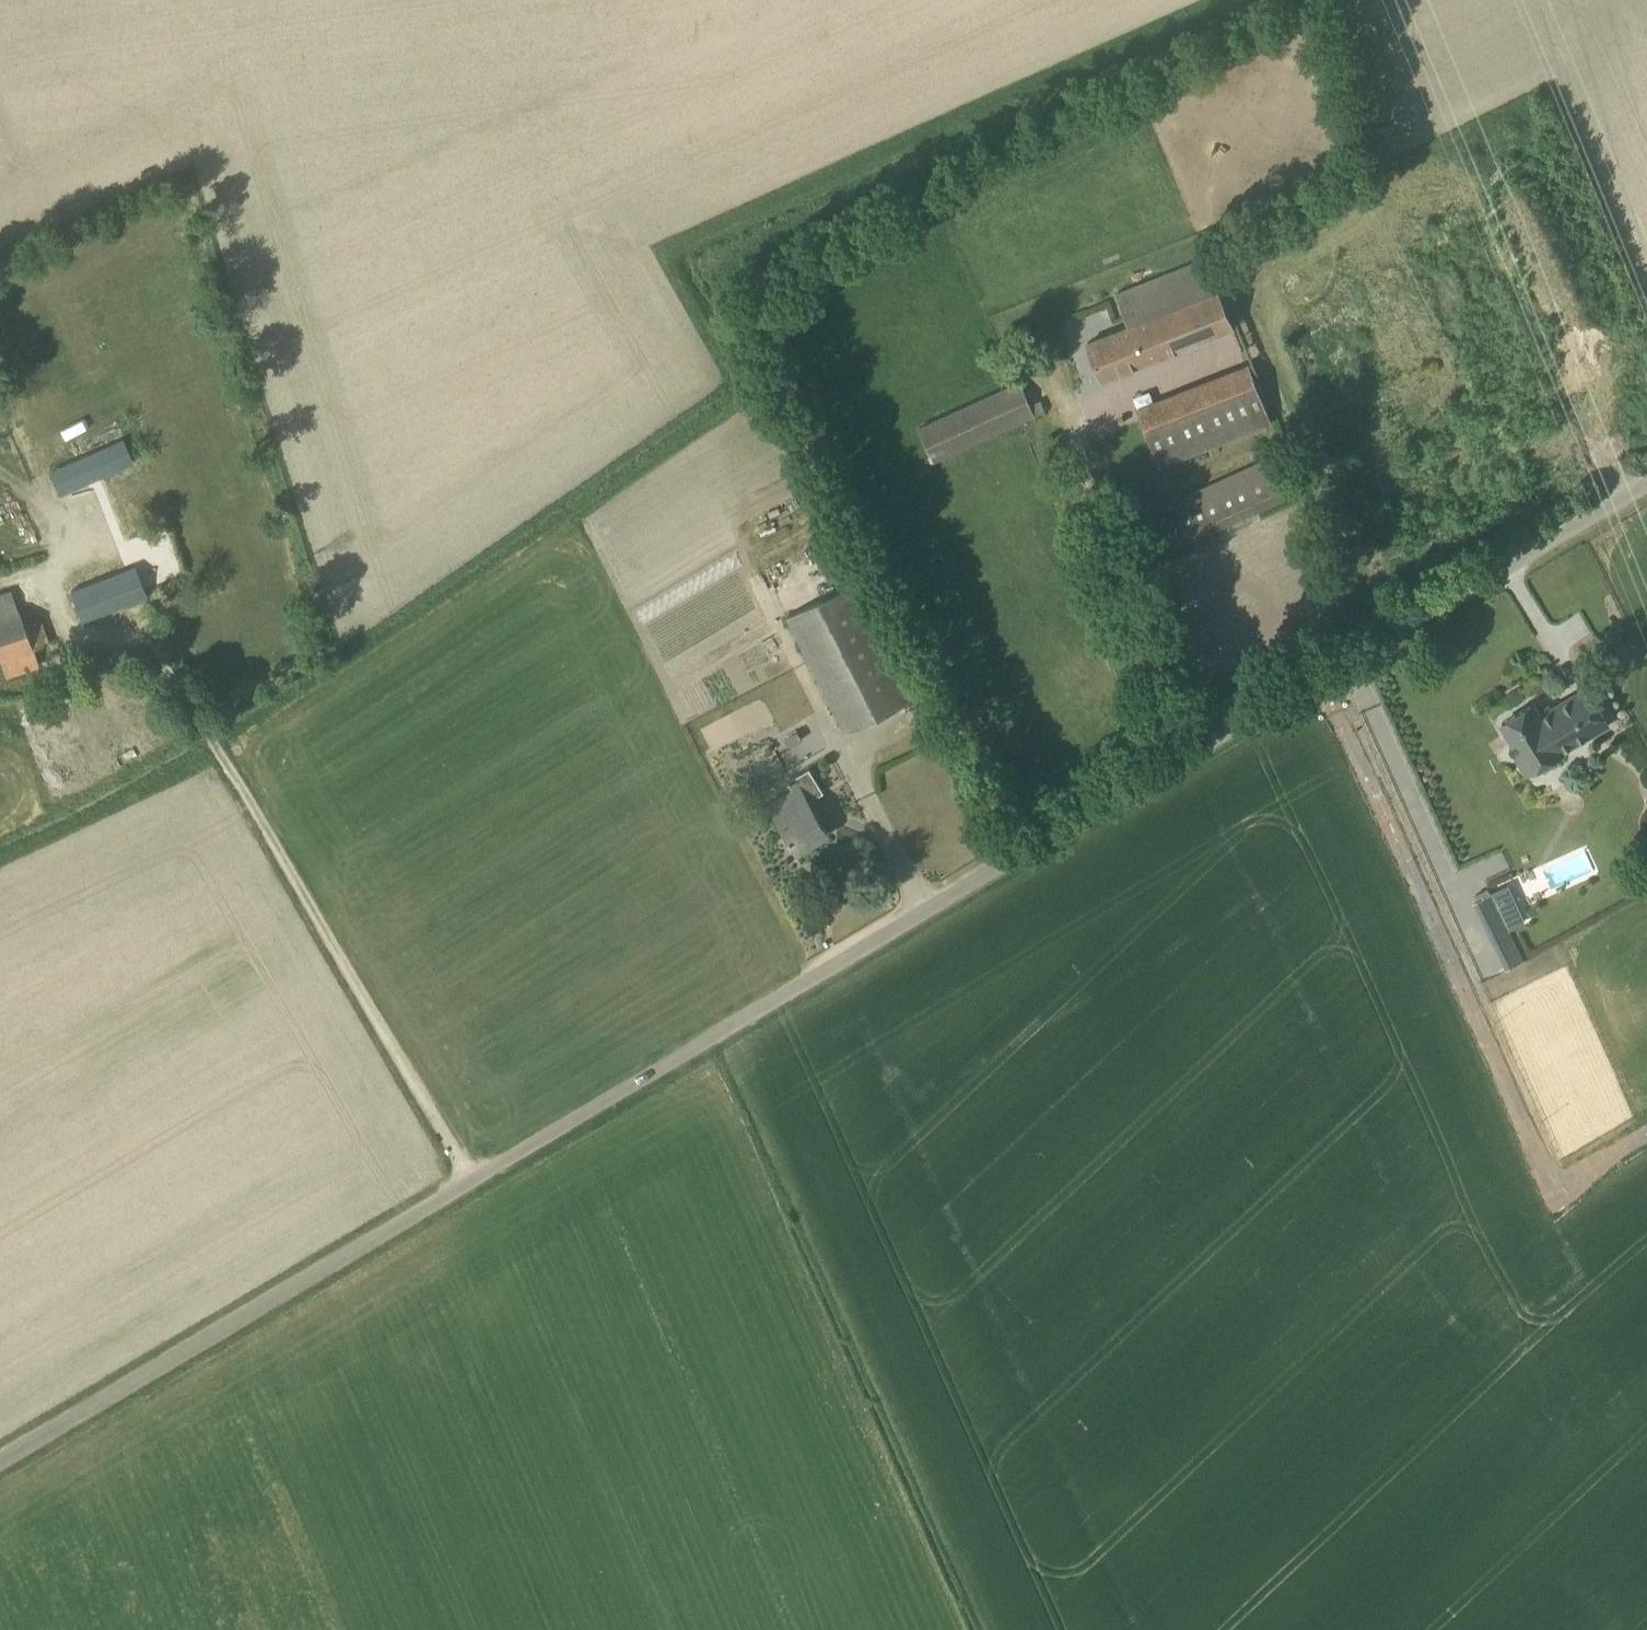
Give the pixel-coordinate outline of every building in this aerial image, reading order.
[(1205,259),(1115,293),(1128,324),(1088,342),(1103,380),(1234,327),(1205,259)] [(1160,466),(1180,458),(1272,422),(1250,366),(1138,410),(1160,466)] [(934,461),(1021,422),(1035,416),(1019,381),(918,426),(934,461)] [(103,481),(135,467),(122,439),(79,459),(89,482),(101,476),(103,481)] [(1190,542),(1303,491),(1284,450),(1173,501),(1190,542)] [(83,619),(145,595),(134,567),(99,581),(99,579),(71,589),(83,619)] [(845,732),(853,728),(907,701),(849,585),(787,616),(845,732)] [(11,590),(0,593),(0,662),(5,675),(37,665),(32,647),(49,642),(42,621),(25,626),(19,610),(17,610),(11,590)] [(1610,726),(1588,688),(1540,716),(1534,704),(1502,723),(1531,771),(1563,753),(1562,752),(1610,726)] [(798,851),(828,833),(809,800),(823,792),(809,768),(795,777),(792,780),(796,788),(770,803),(798,851)] [(1491,893),(1475,901),(1503,956),(1519,948),(1511,932),(1491,893)]
